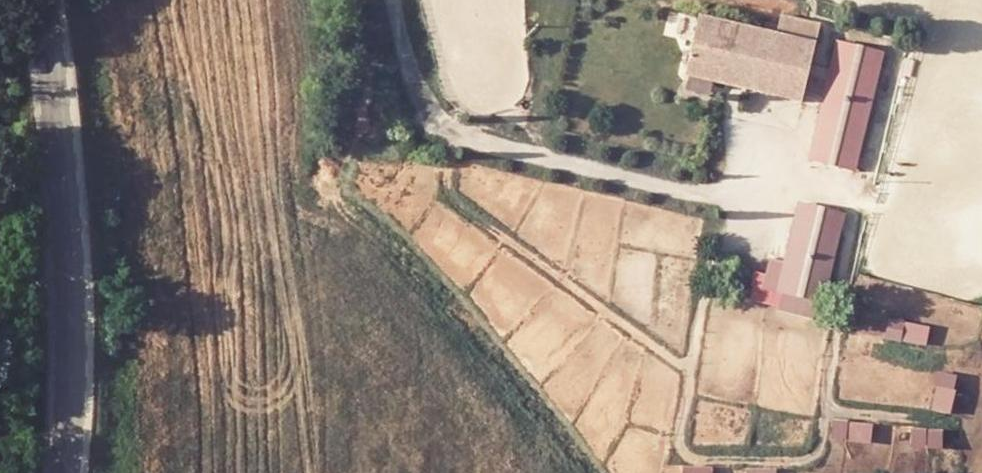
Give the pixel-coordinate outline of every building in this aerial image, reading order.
[(815,44),(699,16),(685,76),(802,104),(815,44)] [(834,37),(807,160),(857,171),(884,48),(834,37)] [(821,318),(844,210),(796,200),(784,259),(761,254),(751,304),(821,318)] [(926,345),(929,324),(887,319),(885,339),(926,345)] [(938,370),(930,408),(951,412),(959,374),(938,370)] [(834,418),(832,439),(871,442),(873,421),(834,418)] [(943,448),(943,427),(912,427),(912,448),(943,448)] [(712,465),(681,464),(681,472),(712,472),(712,465)]
